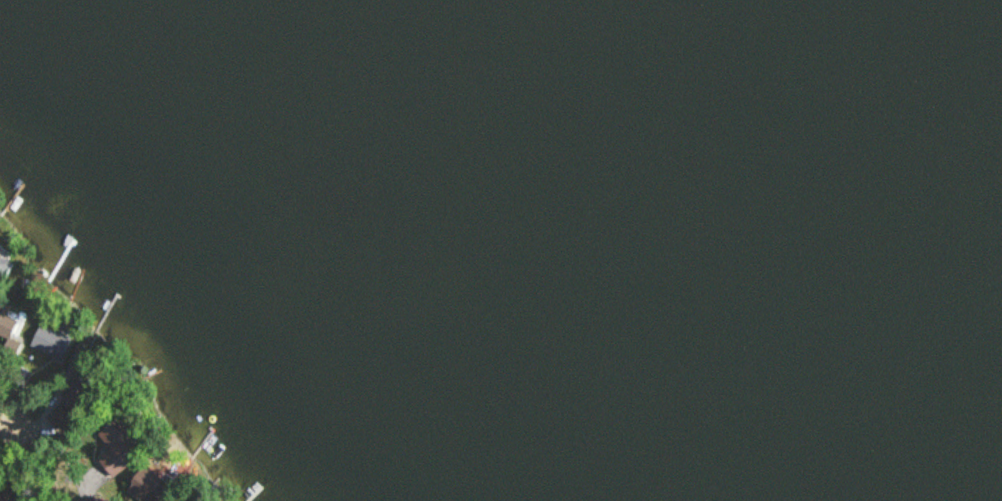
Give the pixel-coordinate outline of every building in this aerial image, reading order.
[(15,267),(0,257),(0,280),(5,283),(15,267)] [(13,307),(0,302),(0,303),(0,337),(10,341),(13,334),(18,336),(24,321),(9,315),(13,307)] [(66,353),(60,351),(66,336),(40,325),(30,348),(62,362),(66,353)] [(61,431),(76,413),(63,402),(48,420),(61,431)] [(97,464),(113,480),(143,452),(112,420),(96,436),(110,451),(97,464)] [(137,500),(168,500),(176,491),(140,466),(123,491),(137,500)]
